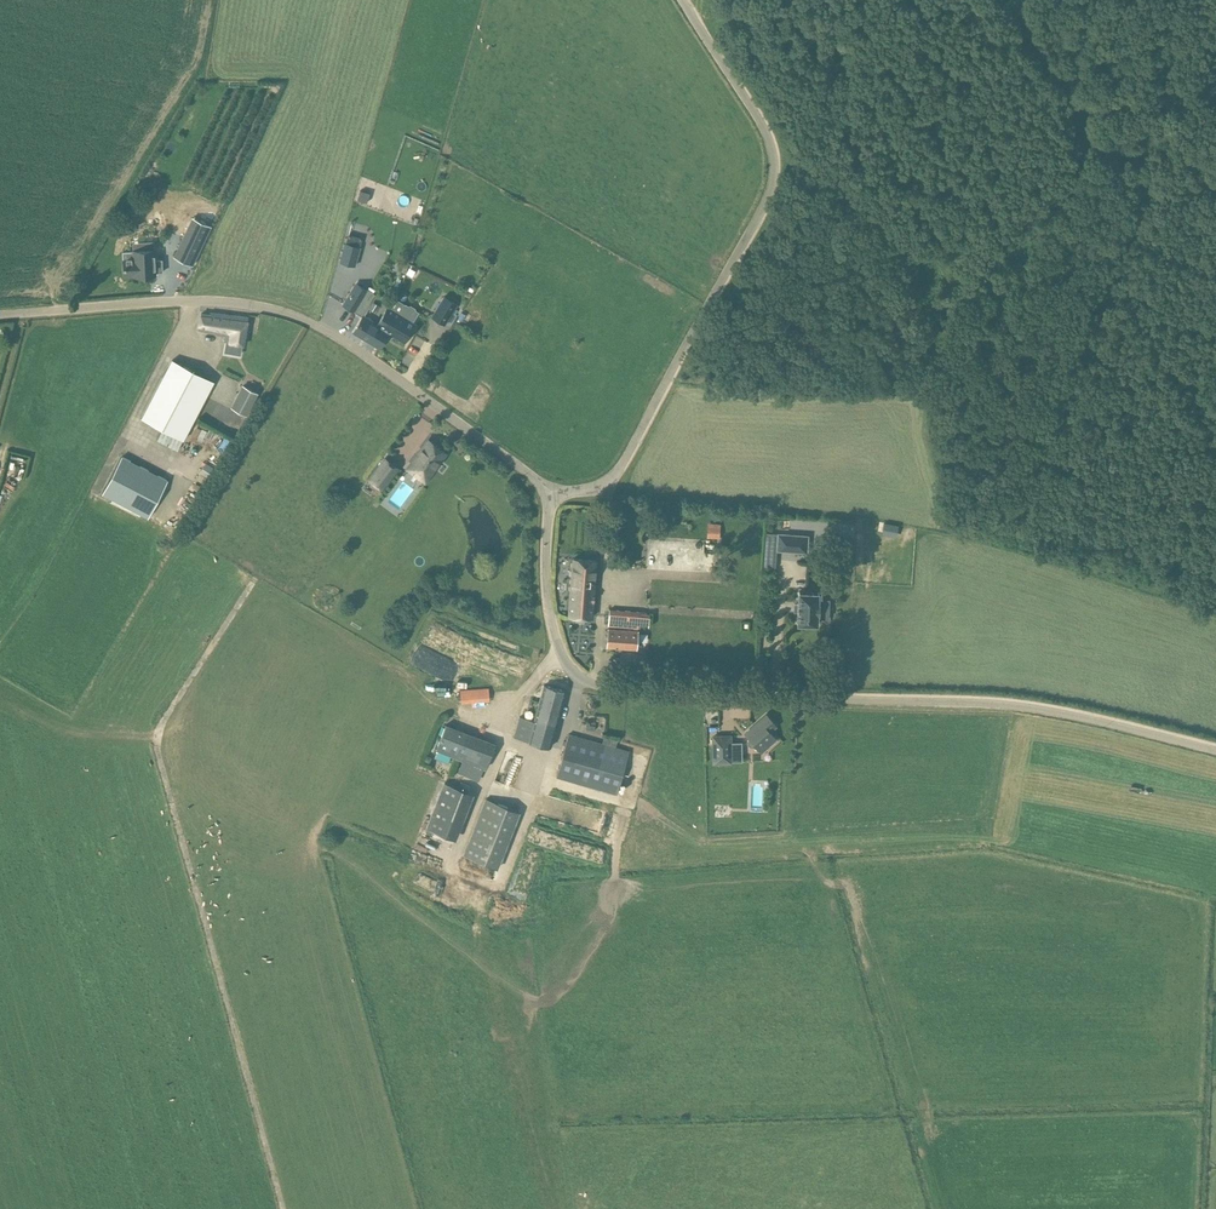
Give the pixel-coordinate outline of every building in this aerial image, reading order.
[(359,198),(367,200),(369,192),(362,190),(359,198)] [(201,222),(193,218),(192,218),(192,219),(188,227),(175,256),(193,264),(211,226),(201,222)] [(355,266),(360,246),(346,243),(341,262),(355,266)] [(163,272),(162,260),(155,260),(154,252),(146,253),(146,249),(134,250),(134,251),(123,252),(124,273),(124,275),(135,275),(135,276),(156,275),(155,272),(163,272)] [(375,294),(356,282),(342,305),(361,316),(375,294)] [(458,303),(444,295),(442,299),(432,316),(445,324),(458,303)] [(376,326),(387,333),(403,342),(414,323),(411,321),(417,311),(414,310),(413,308),(409,305),(407,306),(393,297),(376,326)] [(374,302),(370,309),(375,312),(379,305),(374,302)] [(249,318),(211,312),(210,316),(202,315),(200,332),(227,336),(226,343),(244,346),(249,318)] [(378,348),(387,333),(376,326),(375,326),(376,325),(362,317),(353,333),(378,348)] [(214,381),(172,359),(142,418),(163,429),(157,440),(178,451),(184,440),(186,437),(214,381)] [(247,416),(259,393),(243,385),(231,407),(247,416)] [(429,439),(411,463),(407,468),(425,481),(447,453),(429,439)] [(168,480),(122,456),(102,493),(148,517),(168,480)] [(382,489),(398,467),(385,458),(369,479),(382,489)] [(708,522),(708,538),(722,538),(722,522),(708,522)] [(854,536),(855,523),(842,522),(841,536),(854,536)] [(899,535),(900,523),(885,522),(884,534),(899,535)] [(777,550),(807,552),(808,535),(778,533),(777,550)] [(596,560),(573,558),(569,616),(592,617),(596,560)] [(800,590),(797,623),(818,624),(820,592),(800,590)] [(640,612),(610,609),(609,625),(639,628),(640,612)] [(639,631),(609,629),(607,647),(637,649),(639,631)] [(566,691),(546,686),(536,722),(521,718),(515,738),(551,747),(566,691)] [(489,701),(488,688),(460,690),(461,703),(489,701)] [(751,746),(754,747),(756,746),(761,751),(776,738),(770,732),(769,731),(776,725),(767,715),(766,715),(745,733),(749,738),(747,739),(748,742),(751,746)] [(456,729),(446,725),(436,748),(456,756),(462,742),(452,738),(456,729)] [(630,752),(569,734),(557,777),(617,795),(630,752)] [(732,763),(732,734),(712,735),(713,764),(732,763)] [(427,827),(458,839),(475,793),(444,782),(427,827)] [(486,798),(482,810),(514,823),(519,811),(486,798)]
